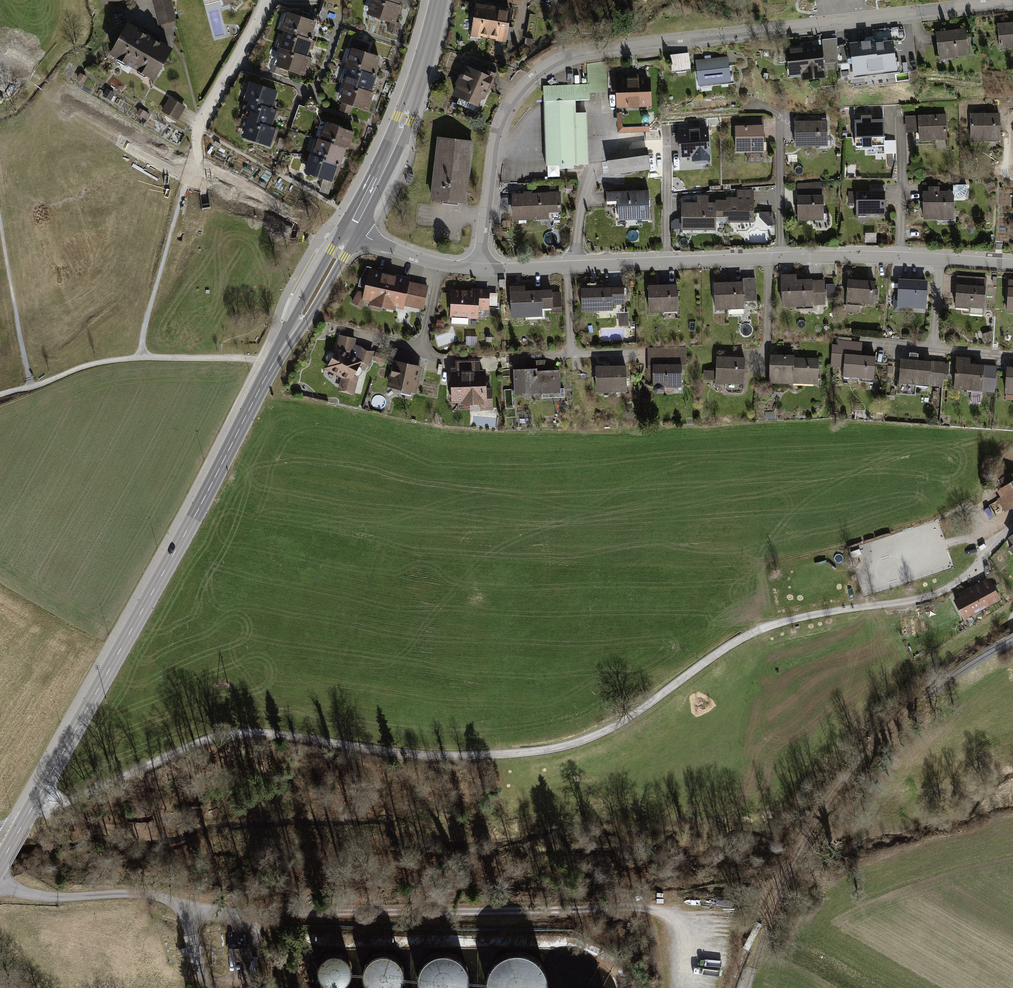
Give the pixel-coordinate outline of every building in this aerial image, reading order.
[(158,25),(177,21),(171,0),(152,0),(158,25)] [(401,36),(404,26),(399,24),(405,7),(402,7),(382,0),(377,0),(371,16),(392,23),(389,32),(401,36)] [(491,42),(496,11),(479,8),(473,39),(491,42)] [(508,45),(514,14),(496,11),(491,42),(508,45)] [(286,33),(314,42),(320,24),(290,14),(284,32),(286,33)] [(173,48),(128,22),(109,54),(154,80),(173,48)] [(997,23),(999,48),(1012,48),(1012,22),(997,23)] [(965,27),(936,32),(940,60),(969,55),(965,27)] [(284,50),(311,59),(316,42),(314,42),(286,33),(281,49),(284,50)] [(808,50),(794,52),(796,78),(811,77),(811,82),(834,80),(833,67),(846,66),(843,39),(828,41),(829,49),(818,50),(818,45),(808,46),(808,50)] [(349,67),(378,77),(384,59),(369,54),(372,46),(354,40),(351,49),(355,50),(349,67)] [(893,40),(849,44),(853,76),(896,71),(893,40)] [(278,68),(308,78),(314,60),(311,59),(284,50),(278,68)] [(694,56),(674,57),(676,74),(695,72),(694,56)] [(734,60),(699,64),(702,87),(737,83),(734,60)] [(587,84),(543,86),(547,164),(589,162),(587,112),(575,112),(575,100),(590,99),(590,92),(606,91),(605,62),(586,63),(587,84)] [(347,84),(375,94),(381,78),(378,77),(349,67),(343,83),(347,84)] [(499,79),(469,67),(457,97),(486,109),(499,79)] [(89,79),(81,75),(78,81),(86,85),(89,79)] [(649,77),(617,78),(618,107),(650,106),(649,77)] [(252,103),(277,111),(283,93),(253,83),(247,101),(252,103)] [(344,104),(341,112),(353,116),(355,109),(372,114),(379,95),(375,94),(347,84),(341,103),(344,104)] [(116,96),(108,92),(105,98),(112,102),(116,96)] [(185,106),(169,97),(161,110),(177,120),(185,106)] [(251,121),(277,129),(282,113),(277,111),(252,103),(247,119),(251,121)] [(152,117),(142,110),(139,115),(149,121),(152,117)] [(861,116),(854,117),(855,149),(875,149),(875,154),(897,153),(896,140),(884,140),(884,116),(872,116),(872,115),(861,115),(861,116)] [(625,116),(616,116),(617,132),(653,131),(652,124),(625,125),(625,116)] [(1005,117),(975,118),(976,143),(1006,143),(1005,117)] [(949,118),(923,119),(923,143),(950,142),(949,118)] [(827,119),(794,121),(795,145),(828,144),(827,119)] [(748,131),(741,131),(741,155),(753,154),(753,165),(767,165),(767,120),(748,120),(748,131)] [(919,120),(906,120),(907,135),(919,134),(919,120)] [(245,139),(275,149),(281,130),(277,129),(251,121),(245,139)] [(328,125),(323,142),(350,150),(354,151),(359,133),(328,125)] [(708,127),(678,129),(680,157),(692,156),(692,160),(710,159),(708,127)] [(473,140),(438,136),(431,198),(466,202),(473,140)] [(321,141),(316,158),(343,167),(345,168),(350,150),(323,142),(321,141)] [(647,147),(606,152),(609,174),(650,168),(647,147)] [(312,157),(306,174),(337,185),(343,167),(316,158),(312,157)] [(823,183),(796,184),(797,220),(824,219),(823,183)] [(940,183),(923,183),(923,219),(955,219),(955,190),(940,190),(940,183)] [(866,191),(856,192),(857,215),(884,214),(883,185),(866,185),(866,191)] [(725,203),(721,203),(721,218),(727,218),(727,224),(753,224),(752,191),(734,191),(734,199),(725,199),(725,203)] [(561,192),(512,194),(513,223),(552,221),(552,212),(562,212),(561,192)] [(650,192),(605,194),(606,204),(617,203),(618,219),(652,217),(650,192)] [(691,205),(681,205),(682,232),(715,231),(714,218),(721,218),(721,203),(707,203),(706,195),(691,195),(691,205)] [(774,226),(772,212),(760,211),(760,217),(770,227),(774,226)] [(404,278),(372,270),(367,294),(360,293),(353,307),(364,311),(369,304),(396,310),(404,278)] [(801,277),(785,278),(786,309),(828,307),(827,284),(818,284),(817,281),(802,281),(801,277)] [(414,280),(404,278),(396,310),(407,313),(408,309),(426,314),(432,289),(413,284),(414,280)] [(991,280),(961,279),(959,310),(989,312),(991,280)] [(881,283),(853,281),(851,302),(880,304),(881,283)] [(931,284),(904,283),(903,307),(929,309),(931,284)] [(749,285),(718,286),(718,312),(749,311),(749,285)] [(471,290),(451,290),(450,317),(478,318),(478,310),(489,310),(489,305),(497,306),(498,293),(490,293),(490,289),(471,288),(471,290)] [(682,288),(653,288),(653,316),(682,315),(682,288)] [(530,289),(514,290),(514,321),(547,319),(547,310),(555,311),(555,315),(565,315),(563,296),(557,296),(555,292),(530,293),(530,289)] [(628,289),(584,290),(585,314),(617,313),(617,307),(629,307),(628,289)] [(630,317),(621,317),(621,328),(630,328),(630,317)] [(358,342),(341,338),(338,355),(325,370),(344,382),(341,394),(357,398),(362,373),(370,376),(378,355),(357,347),(358,342)] [(864,346),(835,344),(833,372),(847,373),(847,380),(879,383),(881,359),(863,358),(864,346)] [(689,349),(649,350),(650,380),(656,379),(657,389),(686,388),(685,373),(690,373),(689,349)] [(798,357),(774,356),(772,384),(820,387),(821,361),(798,360),(798,357)] [(749,360),(721,360),(721,386),(749,386),(749,360)] [(948,365),(905,362),(903,385),(946,388),(948,365)] [(975,363),(960,362),(958,391),(997,395),(1000,369),(975,367),(975,363)] [(483,363),(458,364),(458,371),(454,371),(456,407),(483,406),(483,412),(497,412),(496,391),(492,391),(491,374),(484,374),(483,363)] [(424,369),(395,364),(390,390),(419,396),(424,369)] [(631,368),(600,369),(600,394),(631,394),(631,368)] [(540,372),(516,373),(517,398),(563,396),(562,374),(540,375),(540,372)] [(1012,507),(1012,476),(1011,472),(1000,479),(1004,485),(1000,488),(1004,495),(997,499),(1005,512),(1012,507)] [(989,579),(952,598),(962,619),(1000,600),(989,579)] [(329,955),(323,958),(320,963),(318,969),(319,976),(322,981),(327,985),(333,986),(339,986),(345,983),(349,978),(350,971),(350,965),(346,960),(341,956),(335,954),(329,955)] [(374,956),(368,961),(364,968),(364,975),(366,983),(370,987),(396,987),(398,987),(402,980),(403,972),(401,965),(396,959),(389,955),(382,954),(374,956)] [(546,986),(545,977),(542,968),(535,961),(527,956),(517,954),(508,956),(499,960),(492,967),(488,976),(487,986),(488,987),(546,987),(546,986)] [(449,955),(440,955),(431,958),(423,964),(419,973),(419,982),(421,987),(466,987),(467,985),(468,975),(464,966),(458,959),(449,955)]
